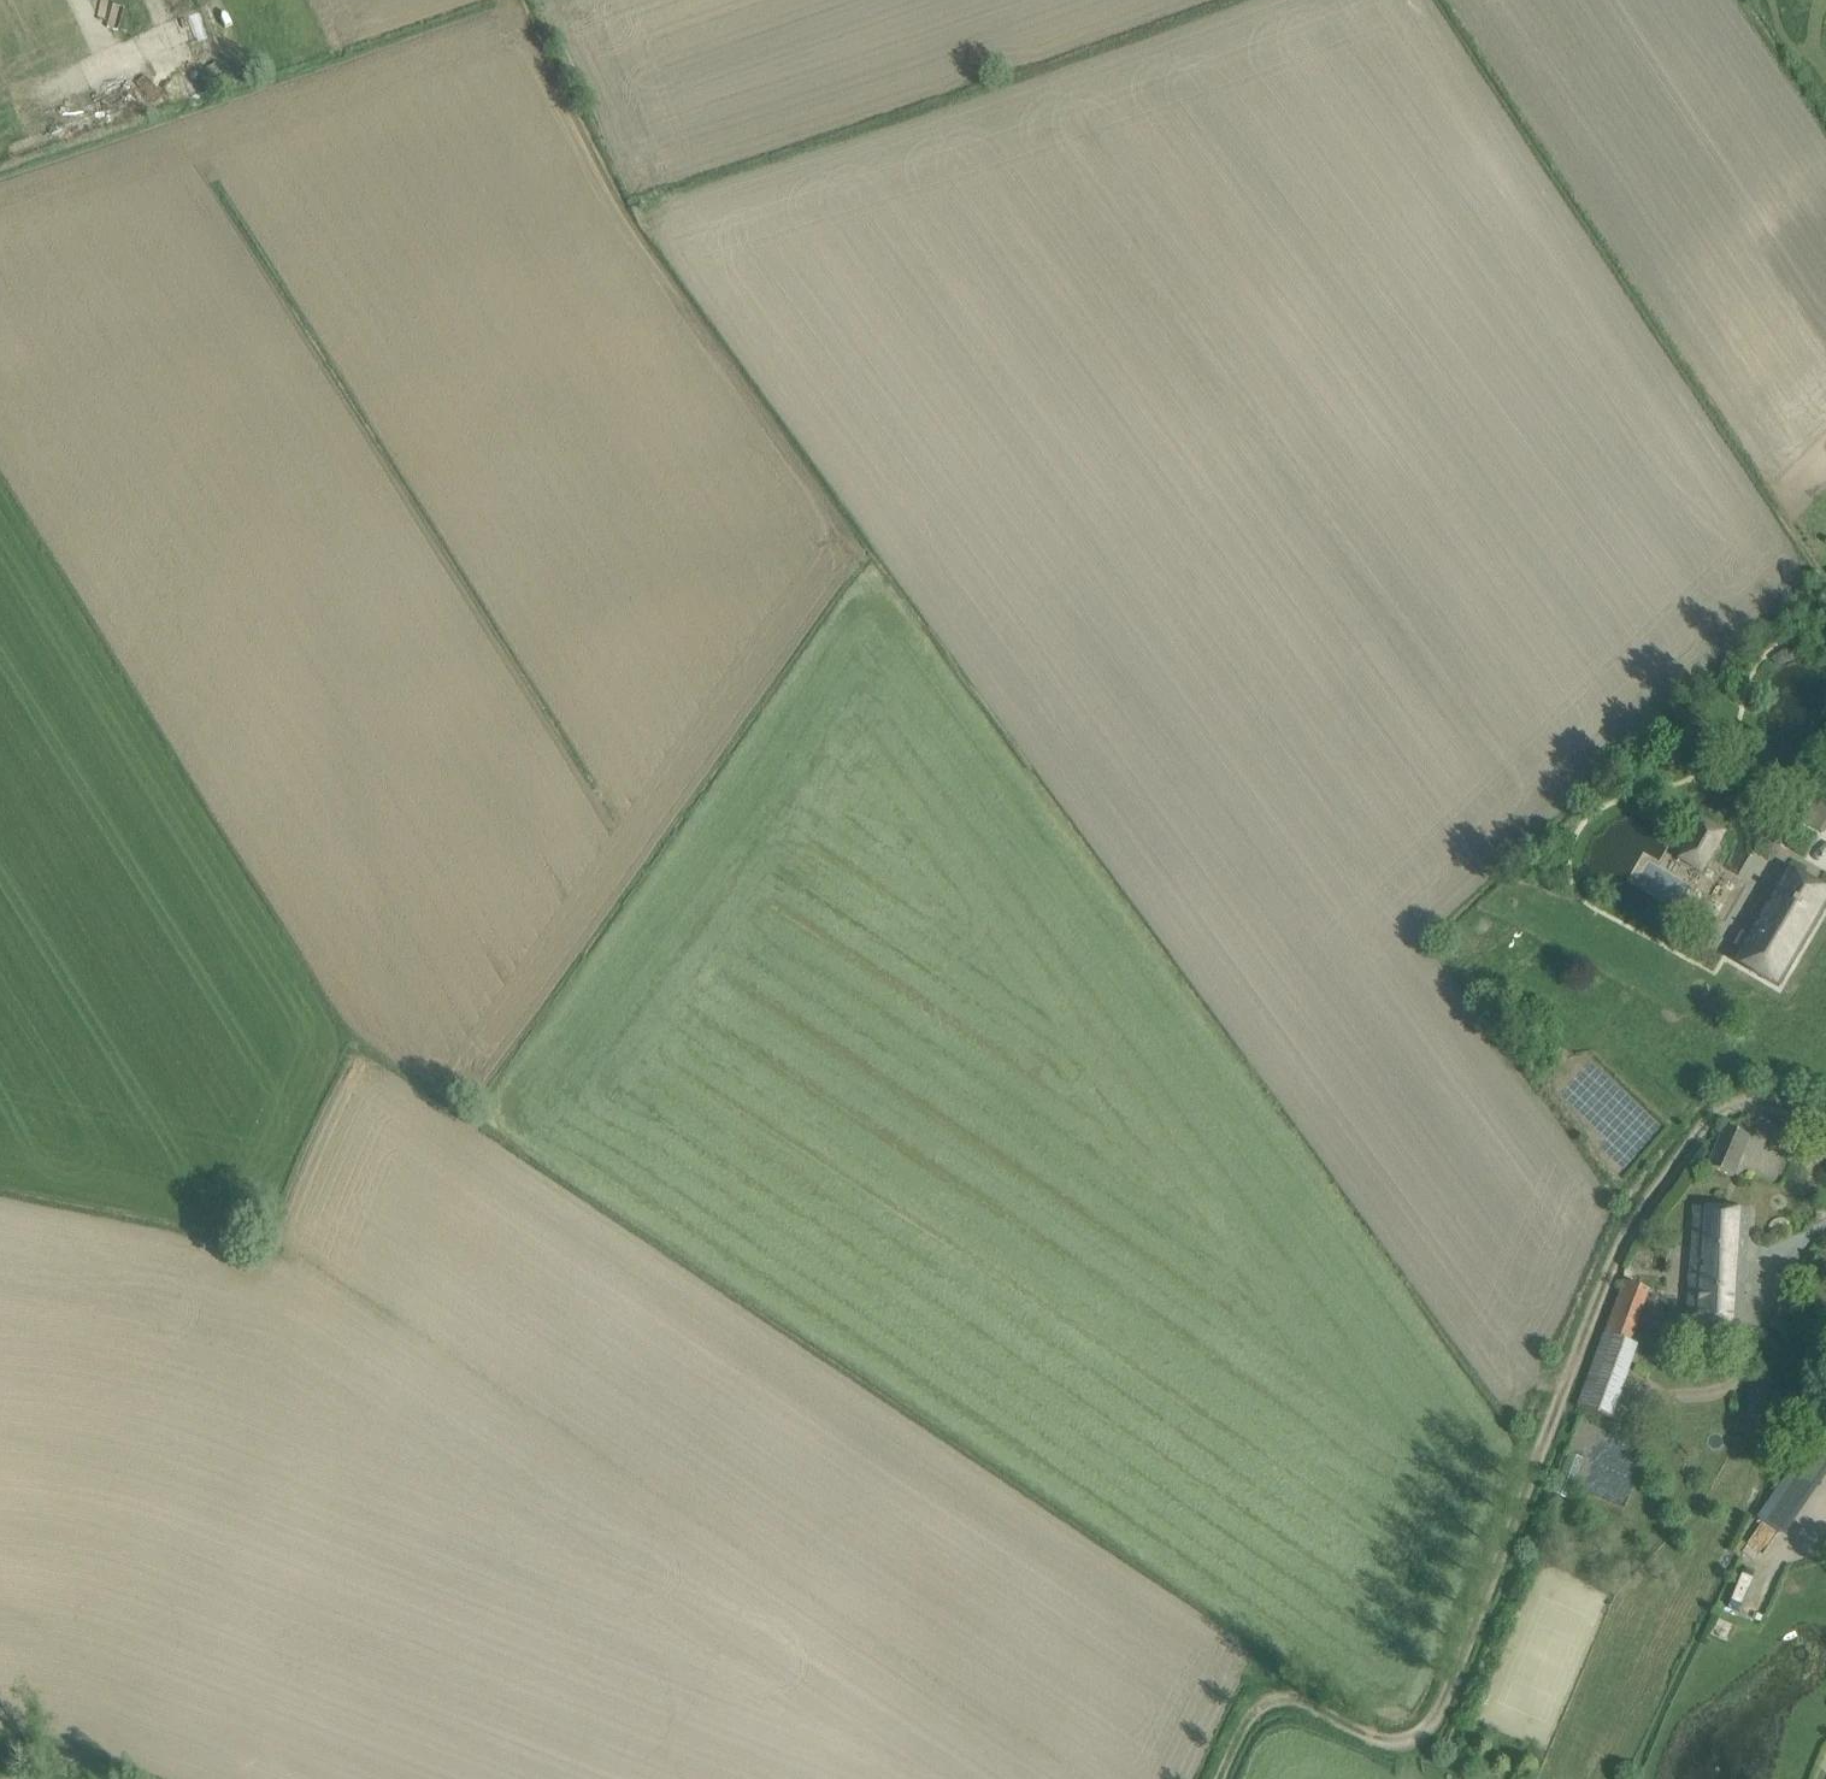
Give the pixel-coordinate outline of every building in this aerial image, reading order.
[(1801,819),(1822,832),(1825,826),(1825,802),(1816,796),(1801,819)] [(1724,832),(1702,820),(1679,859),(1701,871),(1724,832)] [(1785,869),(1769,897),(1769,898),(1752,928),(1748,926),(1748,927),(1746,927),(1729,957),(1780,986),(1825,907),(1825,892),(1785,869)] [(1708,1166),(1733,1177),(1750,1136),(1725,1126),(1708,1166)] [(1687,1329),(1740,1333),(1749,1210),(1695,1207),(1687,1329)] [(1575,1407),(1610,1420),(1638,1345),(1631,1342),(1650,1291),(1624,1281),(1604,1333),(1603,1333),(1575,1407)] [(1793,1470),(1817,1487),(1825,1474),(1825,1423),(1793,1470)] [(1774,1490),(1761,1520),(1784,1530),(1797,1500),(1774,1490)]
